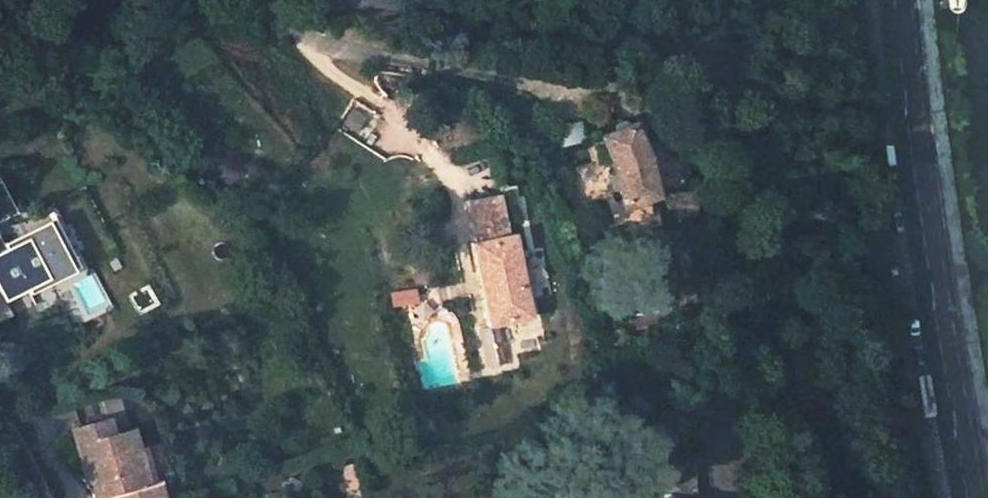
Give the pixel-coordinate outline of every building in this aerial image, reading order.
[(947,5),(951,13),(958,16),(964,14),(968,5),(968,0),(947,0),(947,5)] [(601,133),(616,170),(621,206),(655,193),(647,156),(631,121),(601,133)] [(691,189),(689,190),(673,192),(676,213),(694,210),(691,189)] [(468,198),(476,239),(470,240),(486,324),(528,315),(512,231),(507,232),(500,192),(468,198)] [(48,228),(0,250),(0,298),(66,269),(48,228)] [(144,484),(129,488),(119,454),(124,452),(117,432),(98,439),(94,425),(67,434),(79,469),(84,467),(94,497),(149,497),(144,484)]
